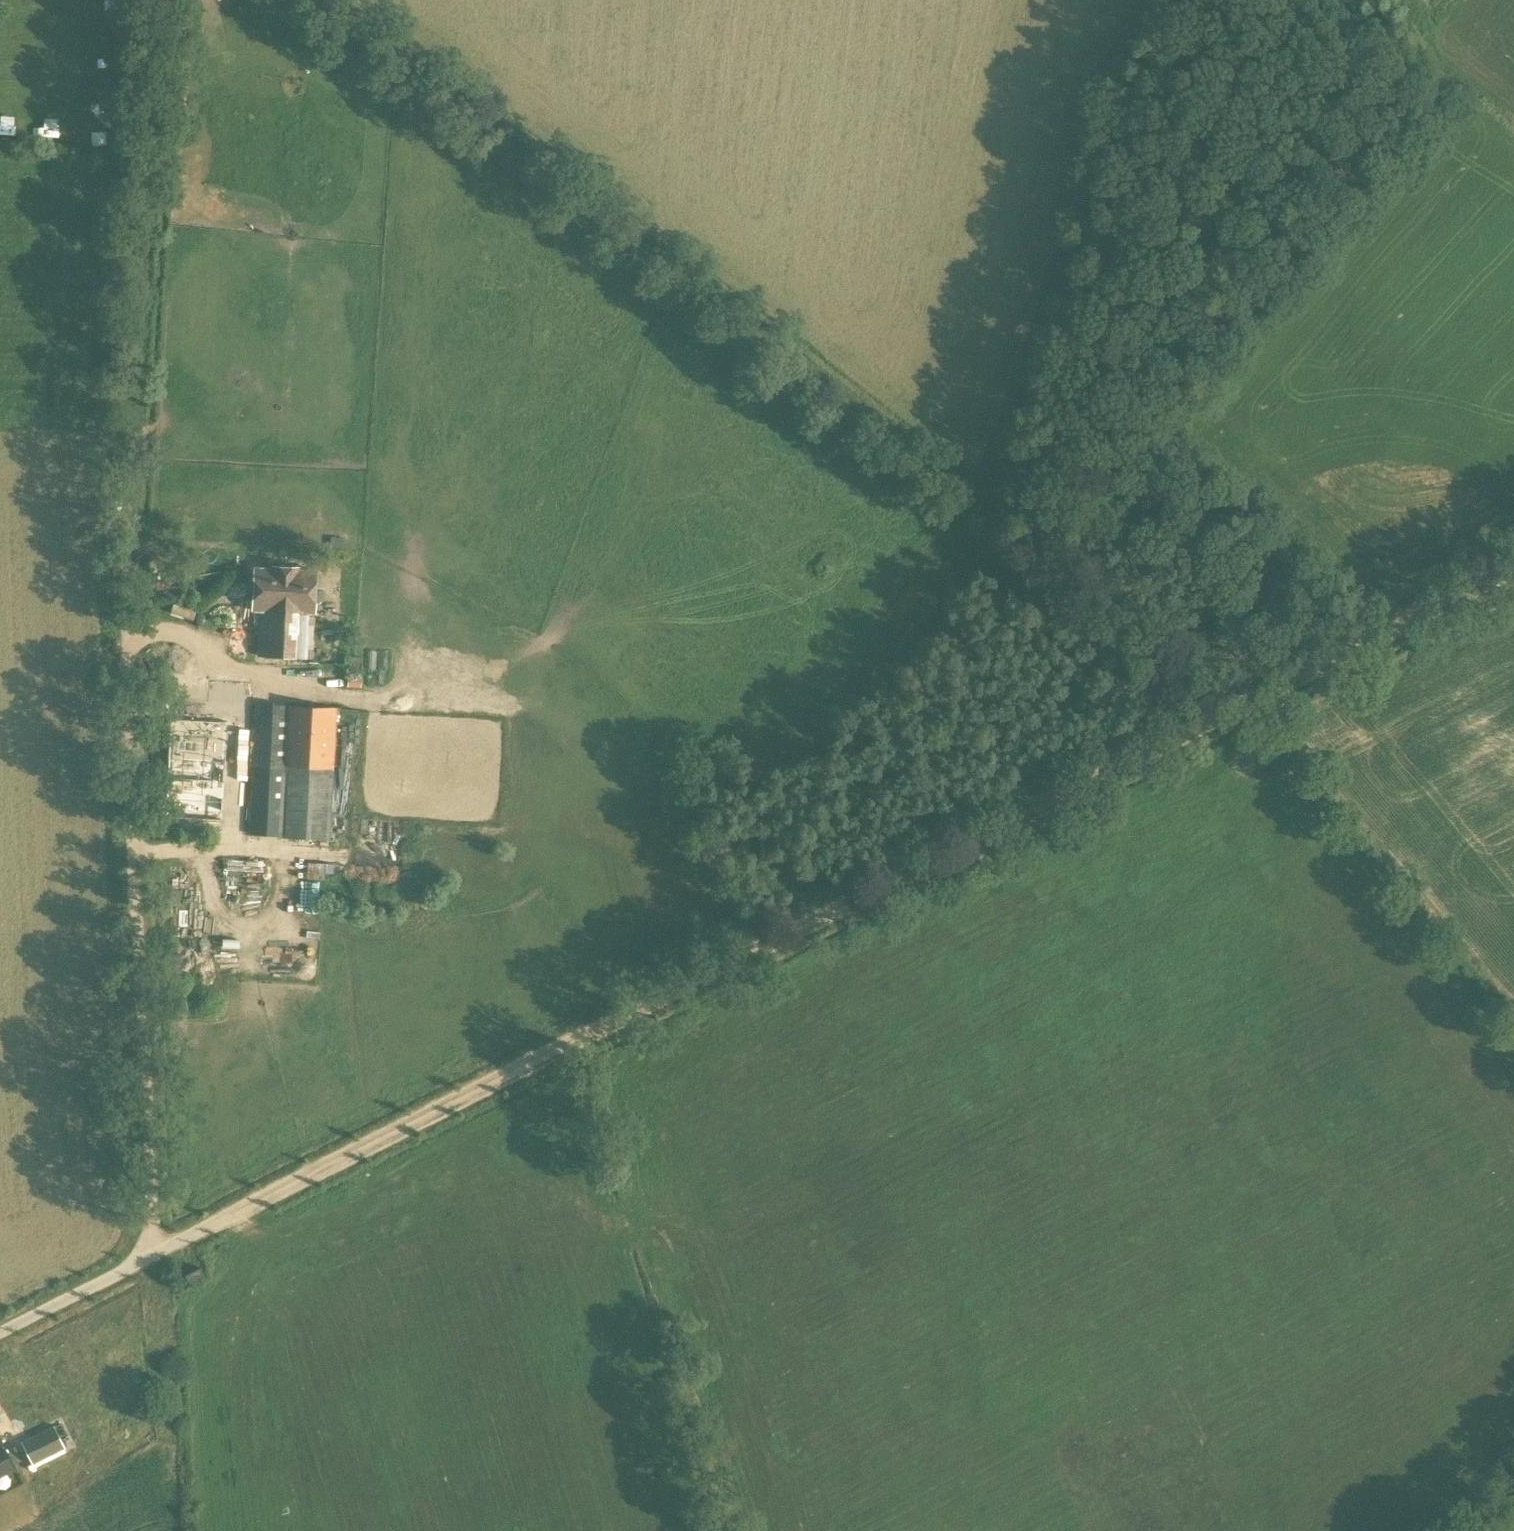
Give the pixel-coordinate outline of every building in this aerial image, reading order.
[(272,570),(255,569),(252,610),(269,612),(268,631),(260,631),(258,657),(305,659),(307,626),(302,625),(303,614),(313,614),(316,572),(299,571),(299,569),(272,567),(272,570)] [(250,833),(281,836),(282,838),(328,840),(336,709),(257,704),(250,833)] [(227,721),(170,718),(165,818),(221,821),(227,721)] [(185,1276),(189,1284),(205,1276),(200,1267),(185,1276)] [(54,1426),(21,1442),(31,1464),(64,1448),(54,1426)] [(9,1470),(0,1454),(0,1475),(9,1470)]
